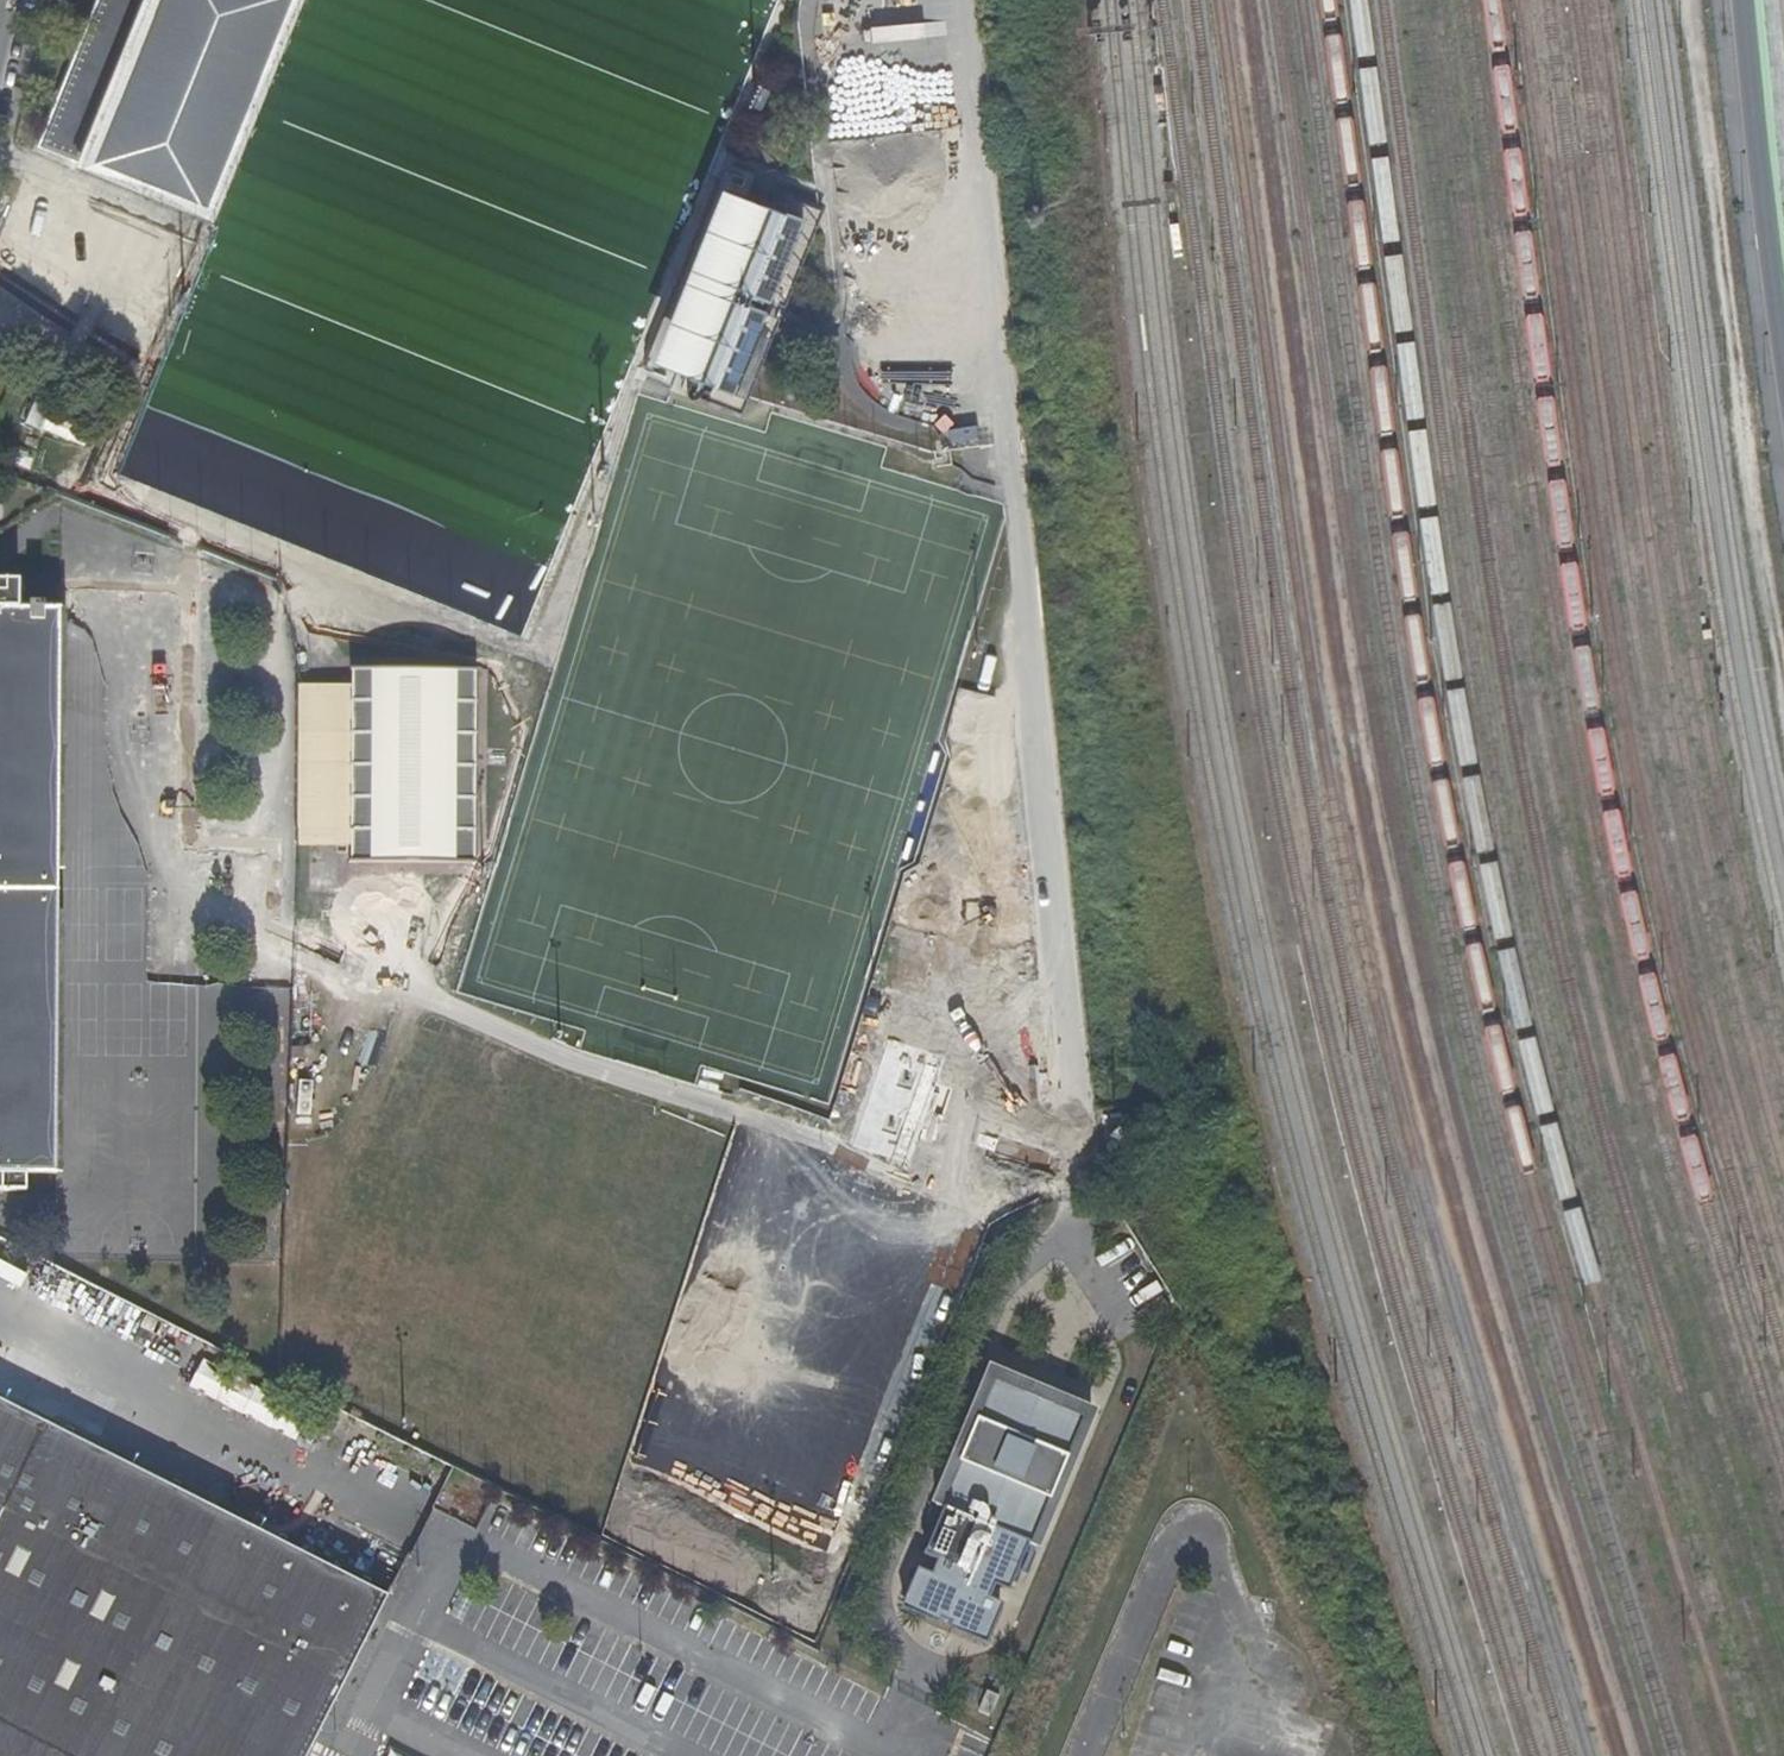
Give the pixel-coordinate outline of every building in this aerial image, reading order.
[(44,148),(208,215),(294,0),(97,0),(38,146),(44,148)] [(677,281),(647,355),(663,362),(665,357),(681,364),(709,376),(701,394),(745,412),(784,316),(768,310),(776,291),(792,297),(831,201),(787,183),(780,201),(752,190),(736,184),(739,176),(748,180),(751,171),(740,166),(737,175),(738,176),(737,179),(721,173),(690,247),(695,249),(681,283),(677,281)] [(9,345),(0,342),(0,366),(9,345)] [(29,374),(39,378),(22,420),(41,428),(59,386),(68,390),(76,373),(37,357),(29,374)] [(84,445),(89,426),(55,416),(50,435),(84,445)] [(61,936),(63,608),(0,608),(0,1173),(58,1173),(59,1173),(61,936)] [(352,859),(349,859),(349,864),(476,866),(480,671),(352,667),(351,672),(356,672),(355,689),(302,687),(297,849),(352,849),(352,859)] [(198,1366),(188,1387),(292,1437),(302,1416),(198,1366)] [(1089,1423),(1095,1408),(995,1366),(989,1380),(993,1382),(990,1390),(986,1388),(974,1415),(978,1417),(975,1425),(971,1423),(959,1450),(964,1452),(963,1454),(958,1452),(943,1487),(948,1489),(947,1492),(942,1490),(937,1502),(948,1506),(929,1553),(939,1557),(933,1570),(923,1565),(908,1602),(943,1617),(944,1616),(951,1619),(951,1620),(987,1635),(1002,1598),(992,1594),(997,1582),(1007,1586),(1027,1539),(1038,1544),(1043,1532),(1038,1530),(1041,1523),(1046,1525),(1059,1495),(1054,1493),(1057,1485),(1062,1487),(1071,1465),(1067,1463),(1069,1456),(1074,1458),(1086,1430),(1081,1428),(1084,1421),(1089,1423)] [(393,1597),(386,1594),(0,1398),(0,1755),(312,1755),(393,1597)] [(988,1716),(998,1696),(986,1690),(976,1710),(988,1716)]
